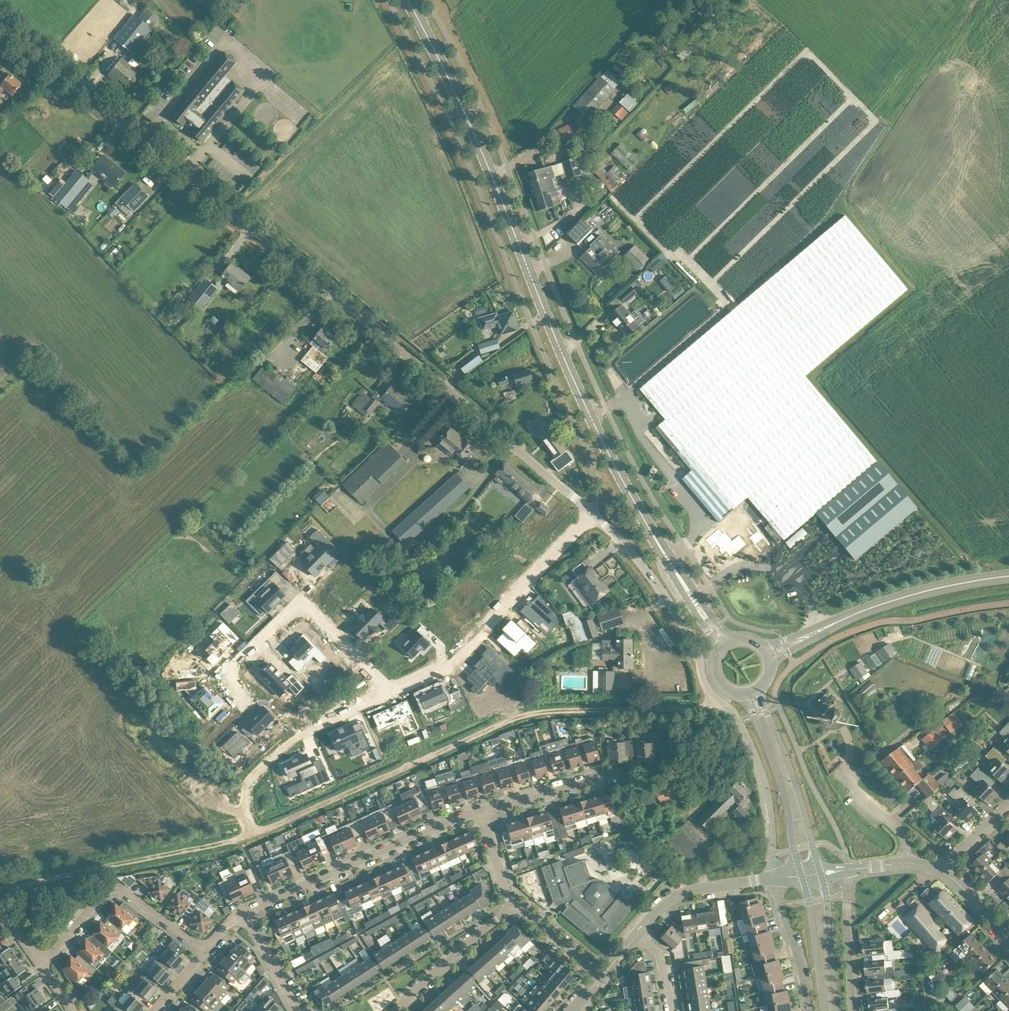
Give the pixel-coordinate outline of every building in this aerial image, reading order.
[(132,53),(158,19),(146,9),(125,35),(121,32),(115,39),(132,53)] [(677,56),(682,62),(699,44),(694,39),(677,56)] [(225,52),(177,109),(171,116),(183,126),(185,123),(193,129),(190,132),(202,142),(245,90),(233,80),(231,82),(225,76),(237,62),(225,52)] [(138,71),(122,59),(111,73),(126,85),(138,71)] [(608,72),(575,108),(558,125),(562,127),(551,133),(556,144),(575,135),(616,91),(614,89),(620,82),(608,72)] [(5,89),(13,95),(22,84),(10,74),(5,80),(4,80),(0,84),(0,95),(5,89)] [(669,85),(664,89),(670,95),(675,91),(669,85)] [(611,111),(621,120),(628,113),(618,103),(611,111)] [(628,169),(637,159),(620,143),(611,153),(628,169)] [(115,187),(125,174),(116,166),(115,167),(103,158),(104,156),(93,169),(115,187)] [(582,157),(564,162),(564,163),(568,174),(570,180),(588,174),(582,157)] [(568,174),(564,163),(552,167),(551,166),(536,170),(526,173),(533,196),(542,193),(540,186),(544,184),(543,182),(554,178),(555,178),(568,174)] [(615,166),(607,173),(614,182),(622,176),(615,166)] [(594,172),(610,192),(617,186),(614,182),(607,173),(602,167),(594,172)] [(61,180),(49,194),(55,198),(54,199),(73,213),(77,207),(76,206),(94,185),(89,181),(76,171),(70,179),(68,181),(66,184),(61,180)] [(556,181),(555,178),(554,178),(543,182),(544,184),(540,186),(542,193),(533,196),(538,212),(552,207),(552,206),(561,203),(558,195),(564,194),(561,185),(558,186),(556,181)] [(126,192),(115,203),(121,209),(125,204),(133,212),(148,196),(136,184),(127,193),(126,192)] [(78,222),(82,226),(84,224),(85,224),(88,222),(88,219),(86,217),(83,216),(81,218),(80,221),(80,220),(78,222)] [(908,290),(845,216),(722,320),(639,389),(665,420),(655,428),(676,453),(692,470),(805,376),(908,290)] [(579,220),(573,226),(566,233),(577,245),(584,238),(591,232),(579,220)] [(588,251),(581,258),(596,274),(604,267),(607,263),(612,258),(603,248),(595,240),(590,245),(591,247),(588,251)] [(649,259),(635,245),(623,258),(637,272),(649,259)] [(107,252),(112,257),(118,251),(113,246),(107,252)] [(223,278),(240,291),(250,278),(242,271),(240,273),(231,265),(221,277),(223,278)] [(666,276),(659,281),(669,294),(676,289),(666,276)] [(639,278),(634,282),(639,287),(644,283),(639,278)] [(205,279),(184,306),(194,313),(199,307),(202,308),(211,297),(217,289),(205,279)] [(631,286),(619,297),(625,304),(637,293),(631,286)] [(474,309),(476,315),(488,312),(486,305),(474,309)] [(634,329),(639,326),(622,305),(608,316),(614,322),(615,322),(627,336),(634,329)] [(498,325),(499,330),(501,334),(517,329),(513,313),(496,318),(495,314),(479,319),(483,330),(498,325)] [(164,321),(169,326),(172,322),(167,317),(164,321)] [(324,326),(318,334),(314,339),(310,344),(313,346),(301,361),(316,373),(328,358),(324,354),(338,337),(324,326)] [(498,340),(478,346),(482,357),(489,355),(488,351),(500,348),(498,340)] [(476,353),(458,365),(465,375),(483,362),(476,353)] [(287,376),(285,378),(266,363),(253,380),(283,404),(296,388),(295,387),(297,384),(287,376)] [(532,381),(529,370),(498,380),(499,386),(515,381),(516,386),(532,381)] [(687,475),(682,479),(718,522),(747,497),(784,541),(816,514),(877,462),(805,377),(805,376),(692,470),(687,475)] [(392,385),(386,393),(382,398),(408,420),(409,419),(408,419),(410,417),(410,415),(410,412),(409,410),(407,408),(412,403),(403,395),(404,394),(392,385)] [(516,399),(514,391),(504,393),(506,402),(516,399)] [(367,416),(370,413),(379,402),(373,397),(371,399),(364,393),(354,404),(367,416)] [(544,421),(533,429),(555,458),(550,461),(558,472),(562,468),(563,469),(574,460),(544,421)] [(451,428),(445,436),(438,444),(452,456),(455,452),(464,460),(465,459),(469,463),(475,456),(470,453),(475,447),(464,438),(464,439),(451,428)] [(406,463),(386,443),(342,485),(363,506),(406,463)] [(540,491),(506,462),(495,474),(530,504),(540,491)] [(456,474),(432,496),(391,532),(405,546),(469,488),(456,474)] [(321,487),(312,496),(319,504),(329,495),(321,487)] [(550,510),(540,502),(535,508),(546,516),(550,510)] [(306,559),(302,563),(314,576),(327,564),(327,565),(328,564),(331,567),(330,567),(331,568),(340,559),(336,555),(339,551),(330,542),(330,541),(327,538),(317,529),(309,537),(313,541),(318,547),(306,559)] [(720,531),(707,542),(714,550),(719,546),(722,550),(720,551),(724,556),(727,553),(732,558),(748,546),(740,537),(733,542),(726,533),(723,535),(720,531)] [(571,582),(576,588),(592,609),(600,603),(597,598),(607,590),(590,568),(589,570),(582,561),(571,570),(577,577),(571,582)] [(251,596),(246,601),(261,617),(266,612),(267,613),(285,595),(284,594),(277,587),(284,580),(276,572),(268,579),(270,581),(259,591),(258,590),(251,596)] [(293,573),(289,578),(297,586),(301,581),(293,573)] [(527,603),(520,611),(538,627),(543,622),(550,628),(551,629),(559,621),(558,620),(559,619),(552,613),(553,611),(549,608),(550,607),(541,599),(542,598),(539,595),(530,606),(527,603)] [(225,609),(220,614),(226,621),(231,616),(225,609)] [(358,622),(352,628),(363,639),(369,633),(370,634),(376,627),(375,626),(379,623),(382,620),(371,609),(364,616),(363,615),(357,621),(358,622)] [(587,639),(598,635),(596,631),(602,629),(611,627),(611,629),(617,627),(617,625),(623,623),(618,609),(609,612),(598,616),(598,618),(582,623),(587,639)] [(587,639),(582,623),(573,611),(562,614),(567,629),(570,628),(576,646),(588,642),(587,639)] [(386,624),(385,626),(390,631),(399,623),(393,617),(386,624)] [(507,628),(496,640),(514,657),(523,647),(529,652),(536,643),(512,621),(506,627),(507,628)] [(214,641),(204,651),(210,656),(207,660),(214,667),(222,659),(220,657),(231,647),(230,645),(238,638),(223,622),(209,636),(214,641)] [(409,639),(401,648),(413,658),(419,652),(422,649),(425,651),(431,644),(425,639),(430,634),(421,626),(417,631),(414,628),(407,636),(409,639)] [(295,657),(289,662),(299,672),(305,666),(299,660),(309,651),(321,663),(326,658),(303,634),(298,640),(299,641),(289,651),(295,657)] [(611,641),(602,641),(602,659),(603,659),(619,659),(619,663),(618,663),(618,664),(619,664),(619,668),(633,668),(633,655),(631,655),(631,640),(621,641),(611,641)] [(598,643),(592,643),(592,659),(602,659),(602,643),(602,641),(598,643)] [(889,644),(877,651),(884,662),(895,655),(896,654),(889,644)] [(539,649),(518,661),(523,672),(545,660),(539,649)] [(477,669),(468,679),(475,686),(472,689),(478,694),(489,682),(488,681),(493,676),(498,680),(497,681),(508,692),(518,681),(520,679),(517,676),(496,656),(490,663),(484,657),(475,667),(477,669)] [(848,670),(856,679),(866,670),(858,661),(848,670)] [(970,663),(964,678),(972,681),(978,666),(970,663)] [(270,664),(259,675),(280,696),(289,687),(297,695),(304,687),(292,674),(286,680),(270,664)] [(201,665),(197,669),(197,677),(200,677),(207,671),(201,665)] [(598,668),(598,671),(593,671),(593,694),(599,694),(599,689),(613,689),(613,672),(607,672),(607,668),(598,668)] [(196,681),(176,683),(177,691),(184,690),(192,698),(192,699),(209,717),(223,704),(215,696),(213,699),(203,688),(198,692),(196,690),(196,689),(197,689),(196,681)] [(857,692),(861,698),(875,686),(872,681),(857,692)] [(441,685),(419,695),(425,710),(446,700),(451,711),(466,704),(459,689),(445,696),(441,685)] [(812,706),(822,717),(822,718),(823,720),(824,721),(825,722),(826,723),(828,724),(829,725),(831,725),(832,725),(833,725),(834,725),(835,725),(836,725),(837,724),(838,724),(839,723),(840,723),(840,722),(841,721),(842,720),(842,719),(842,718),(843,717),(843,716),(843,715),(843,714),(843,713),(843,712),(842,711),(842,710),(841,709),(840,708),(840,707),(839,707),(839,706),(838,706),(837,705),(835,705),(826,694),(812,706)] [(1007,700),(1002,696),(997,702),(1002,706),(1007,700)] [(407,700),(372,716),(379,732),(380,732),(378,727),(385,724),(387,729),(405,721),(410,733),(420,729),(407,700)] [(242,729),(242,730),(248,736),(252,732),(253,732),(257,735),(269,723),(274,718),(267,711),(263,707),(252,717),(246,724),(247,725),(243,730),(242,729)] [(955,712),(943,722),(951,733),(964,723),(955,712)] [(1008,751),(1008,752),(1008,723),(1000,733),(1007,739),(1001,745),(1008,751)] [(351,724),(330,734),(338,752),(348,747),(358,742),(362,751),(369,748),(371,747),(365,734),(363,729),(355,733),(352,726),(351,724)] [(941,725),(922,739),(926,745),(923,747),(926,751),(929,749),(930,750),(949,736),(941,725)] [(430,738),(426,729),(420,732),(424,741),(430,738)] [(513,730),(508,732),(510,736),(515,738),(517,735),(516,731),(513,730)] [(237,732),(223,746),(234,757),(248,744),(237,732)] [(498,736),(489,741),(491,748),(501,745),(498,736)] [(576,742),(575,742),(582,765),(583,765),(579,754),(585,752),(588,763),(600,759),(593,737),(582,741),(581,738),(575,740),(576,742)] [(566,739),(556,742),(565,770),(562,759),(568,758),(571,768),(582,765),(575,742),(568,745),(566,739)] [(607,740),(608,746),(609,761),(618,760),(618,763),(626,762),(625,756),(632,756),(630,741),(623,741),(623,742),(617,743),(616,740),(607,740)] [(637,740),(630,741),(632,756),(638,755),(638,761),(646,761),(646,758),(655,757),(653,743),(645,744),(644,741),(637,741),(637,740)] [(903,743),(890,755),(883,761),(897,777),(912,763),(917,760),(903,743)] [(565,770),(558,748),(548,751),(546,745),(539,747),(541,751),(541,753),(542,758),(545,765),(551,763),(554,774),(565,770)] [(961,747),(955,752),(960,759),(966,754),(961,747)] [(372,750),(377,761),(381,758),(377,748),(372,750)] [(994,775),(1001,782),(1008,773),(1008,770),(1004,765),(1008,760),(995,748),(986,757),(992,763),(987,768),(994,775)] [(529,757),(524,758),(531,781),(528,770),(533,768),(537,779),(548,775),(545,765),(542,758),(541,753),(541,751),(531,754),(529,757)] [(285,768),(284,769),(285,772),(287,772),(290,777),(298,773),(301,772),(305,781),(296,785),(288,789),(292,797),(300,794),(329,780),(321,762),(313,766),(311,763),(311,761),(309,762),(306,755),(298,759),(297,758),(297,759),(293,761),(292,760),(292,761),(284,765),(285,768)] [(506,761),(507,764),(514,786),(511,775),(516,773),(520,784),(531,781),(524,758),(513,762),(512,759),(506,761)] [(965,758),(959,763),(963,768),(969,762),(965,758)] [(912,763),(897,777),(909,792),(923,780),(916,772),(923,766),(917,760),(912,763)] [(972,769),(976,765),(972,760),(967,765),(972,769)] [(514,786),(507,764),(490,769),(496,791),(497,791),(493,781),(499,779),(502,789),(514,786)] [(482,771),(480,765),(470,768),(472,774),(476,785),(476,786),(482,784),(485,795),(496,791),(493,780),(490,769),(482,771)] [(986,774),(979,767),(978,767),(970,776),(979,785),(974,790),(988,804),(998,794),(982,779),(986,774)] [(446,782),(444,773),(435,776),(438,785),(441,796),(441,797),(442,796),(447,795),(451,805),(462,802),(459,791),(455,780),(446,782)] [(476,785),(472,774),(455,780),(459,791),(465,789),(468,800),(479,796),(476,786),(476,785)] [(931,776),(919,787),(929,797),(930,796),(940,787),(950,779),(946,774),(936,782),(931,776)] [(652,791),(662,804),(681,790),(671,776),(652,791)] [(434,778),(424,780),(426,787),(436,784),(434,778)] [(742,807),(749,800),(745,796),(749,792),(738,781),(698,821),(706,830),(735,801),(737,803),(736,804),(738,806),(732,812),(743,823),(750,816),(742,807)] [(427,788),(418,792),(423,803),(430,800),(434,811),(445,807),(442,796),(441,797),(441,796),(438,785),(427,788)] [(959,813),(960,815),(968,822),(977,811),(971,805),(975,801),(967,794),(961,787),(958,790),(955,788),(949,794),(952,796),(959,802),(954,808),(955,809),(953,812),(957,815),(959,813)] [(418,805),(423,803),(418,792),(413,794),(415,799),(404,804),(412,820),(423,816),(418,805)] [(602,796),(591,799),(598,821),(618,815),(611,799),(603,801),(602,796)] [(929,797),(923,803),(933,813),(932,814),(938,820),(933,826),(939,832),(947,839),(957,829),(941,814),(945,810),(930,796),(929,797)] [(392,805),(386,807),(391,818),(397,815),(401,825),(412,820),(404,804),(402,799),(404,804),(393,808),(392,805)] [(587,800),(580,802),(586,819),(588,824),(598,821),(591,799),(587,800)] [(574,804),(570,805),(575,822),(586,819),(580,802),(574,804)] [(563,820),(557,822),(562,838),(568,836),(567,831),(577,828),(575,822),(570,805),(560,809),(563,820)] [(386,807),(370,814),(379,835),(390,830),(386,820),(391,818),(386,807)] [(548,812),(537,815),(544,836),(543,836),(544,839),(555,836),(556,840),(562,838),(557,822),(551,823),(548,812)] [(370,814),(354,822),(359,832),(364,830),(369,840),(379,835),(370,814)] [(544,836),(537,815),(533,817),(533,816),(527,818),(533,839),(543,836),(544,836)] [(521,820),(517,822),(523,842),(533,839),(527,818),(521,820)] [(354,822),(338,829),(347,850),(358,845),(353,835),(359,832),(354,822)] [(508,831),(501,833),(507,851),(513,849),(512,845),(523,842),(517,822),(506,825),(508,831)] [(663,842),(679,861),(685,869),(708,851),(686,823),(663,842)] [(338,829),(321,836),(326,847),(332,845),(336,855),(347,850),(338,829)] [(624,829),(615,834),(619,842),(628,836),(624,829)] [(471,832),(461,836),(468,852),(479,847),(471,832)] [(592,839),(590,835),(580,840),(582,844),(592,839)] [(603,839),(602,835),(592,838),(594,843),(603,839)] [(315,837),(304,842),(315,865),(325,860),(321,850),(326,847),(321,836),(316,839),(315,837)] [(461,836),(451,841),(459,856),(468,852),(461,836)] [(447,842),(441,845),(451,866),(461,862),(459,856),(451,841),(448,842),(447,842)] [(294,848),(289,851),(294,862),(299,859),(304,870),(315,865),(304,842),(294,847),(294,848)] [(1004,853),(1006,856),(1008,853),(1008,850),(1007,848),(1001,842),(997,846),(1004,853)] [(971,866),(979,875),(993,861),(986,854),(990,849),(985,844),(973,856),(975,858),(969,863),(971,865),(971,866)] [(436,848),(432,850),(439,865),(441,871),(451,866),(441,845),(435,847),(436,848)] [(583,847),(564,853),(566,859),(585,853),(583,847)] [(432,850),(422,854),(429,870),(439,865),(432,850)] [(548,850),(537,853),(539,857),(539,859),(544,858),(550,855),(549,854),(548,851),(548,850)] [(289,851),(273,858),(282,880),(293,875),(288,864),(294,862),(289,851)] [(416,868),(411,870),(416,881),(422,879),(431,875),(429,870),(422,854),(412,859),(416,868)] [(261,863),(256,866),(262,880),(263,879),(262,877),(267,874),(271,884),(282,880),(273,858),(272,857),(261,862),(261,863)] [(540,862),(539,857),(529,861),(530,865),(540,862)] [(564,867),(561,860),(541,868),(553,901),(563,898),(566,908),(562,913),(584,932),(594,940),(596,944),(604,941),(615,929),(615,930),(634,908),(617,893),(614,896),(608,896),(608,891),(604,886),(599,883),(593,883),(592,880),(590,881),(582,860),(564,867)] [(979,875),(988,884),(997,875),(1001,879),(1008,871),(1008,868),(1007,865),(1001,870),(993,861),(979,875)] [(205,873),(211,870),(208,864),(202,867),(205,873)] [(404,865),(394,870),(401,886),(404,893),(418,886),(416,881),(411,870),(407,872),(404,865)] [(234,874),(236,880),(244,897),(255,892),(250,882),(255,880),(256,882),(257,882),(251,868),(245,871),(245,869),(234,874)] [(475,880),(487,873),(484,868),(472,874),(475,880)] [(394,870),(384,874),(391,890),(401,886),(394,870)] [(1001,879),(1005,883),(998,889),(1007,898),(1008,896),(1008,871),(1001,879)] [(223,881),(218,883),(224,897),(225,897),(223,894),(229,892),(233,902),(244,897),(236,880),(234,874),(222,879),(223,881)] [(380,876),(374,879),(381,895),(383,898),(393,894),(391,890),(384,874),(380,876)] [(160,875),(146,877),(137,878),(151,889),(148,892),(161,902),(171,889),(170,889),(174,884),(174,882),(167,877),(165,879),(160,875)] [(436,885),(438,889),(444,886),(447,884),(444,878),(435,883),(436,885)] [(368,882),(364,883),(372,899),(381,895),(374,879),(368,881),(368,882)] [(220,888),(214,883),(209,890),(215,894),(220,888)] [(364,883),(354,888),(362,904),(372,899),(364,883)] [(481,884),(471,890),(482,908),(492,902),(481,884)] [(362,904),(354,888),(344,893),(347,898),(342,900),(346,907),(351,920),(357,917),(355,914),(364,910),(362,904)] [(928,888),(921,895),(940,915),(946,909),(951,914),(960,906),(944,890),(937,897),(928,888)] [(471,893),(463,898),(472,912),(480,907),(481,909),(482,908),(471,890),(470,891),(471,893)] [(177,894),(174,899),(168,907),(180,916),(183,913),(188,916),(201,898),(193,892),(186,901),(177,894)] [(334,894),(324,899),(334,921),(343,917),(346,922),(351,920),(346,907),(342,900),(338,902),(336,899),(334,894)] [(746,902),(738,904),(743,919),(764,912),(761,903),(758,904),(757,897),(745,901),(746,902)] [(201,898),(188,916),(193,920),(190,924),(203,933),(213,920),(204,914),(210,905),(201,898)] [(463,898),(453,904),(462,918),(472,912),(463,898)] [(324,899),(314,903),(324,925),(334,921),(324,899)] [(408,900),(398,905),(401,910),(410,905),(408,900)] [(723,900),(717,901),(721,926),(725,924),(727,924),(723,900)] [(114,911),(108,918),(111,920),(123,931),(127,934),(132,929),(128,925),(139,913),(126,903),(121,909),(115,904),(111,909),(114,911)] [(310,904),(304,907),(311,923),(314,930),(324,925),(314,903),(310,905),(310,904)] [(453,904),(443,910),(453,925),(462,918),(453,904)] [(904,919),(919,935),(934,921),(919,904),(904,919)] [(398,905),(389,910),(391,915),(401,910),(398,905)] [(946,909),(940,915),(959,935),(974,921),(960,906),(951,914),(946,909)] [(311,923),(304,907),(298,910),(294,912),(304,934),(314,930),(311,923)] [(711,912),(705,912),(708,930),(709,936),(720,934),(720,928),(718,917),(716,907),(710,908),(711,912)] [(443,910),(434,917),(443,931),(453,925),(443,910)] [(699,910),(693,911),(696,932),(708,930),(705,912),(699,913),(699,910)] [(443,931),(434,917),(430,911),(421,917),(433,937),(443,931)] [(681,916),(682,922),(684,934),(696,932),(693,911),(687,912),(687,915),(681,916)] [(294,912),(285,916),(292,932),(295,940),(305,935),(304,934),(294,912)] [(764,912),(743,919),(747,933),(766,928),(764,923),(767,922),(764,912)] [(292,932),(285,916),(275,921),(277,926),(277,927),(272,929),(275,934),(281,944),(284,942),(285,944),(295,940),(292,932)] [(390,919),(381,924),(383,928),(392,922),(390,919)] [(93,935),(96,938),(99,941),(106,946),(108,948),(113,942),(113,943),(123,931),(111,920),(111,921),(106,926),(100,921),(96,926),(99,928),(93,935)] [(934,921),(919,935),(936,954),(946,945),(935,933),(940,928),(934,921)] [(674,949),(681,941),(682,940),(685,939),(684,934),(682,922),(676,929),(671,926),(661,938),(674,949)] [(381,924),(371,929),(373,933),(383,928),(381,924)] [(516,924),(508,932),(522,947),(530,940),(516,924)] [(725,924),(721,926),(724,940),(730,938),(725,924)] [(420,925),(411,931),(420,945),(430,939),(420,925)] [(766,928),(747,933),(751,948),(772,941),(769,932),(767,932),(766,928)] [(411,931),(402,937),(411,951),(420,945),(411,931)] [(522,947),(508,932),(507,933),(508,934),(501,941),(512,953),(515,957),(523,950),(521,948),(522,947)] [(897,932),(894,936),(900,942),(903,939),(897,932)] [(967,955),(980,942),(972,933),(954,951),(962,960),(967,955)] [(352,939),(346,942),(349,946),(354,943),(359,941),(357,937),(352,939)] [(402,937),(392,943),(401,957),(411,951),(402,937)] [(877,938),(876,940),(868,941),(869,943),(862,944),(864,956),(876,955),(877,961),(885,960),(894,959),(901,958),(901,955),(898,953),(893,954),(893,952),(892,953),(890,940),(884,941),(884,939),(882,937),(877,938)] [(96,958),(99,960),(101,957),(109,948),(108,948),(106,946),(99,941),(96,938),(91,943),(85,939),(82,943),(84,945),(78,953),(81,955),(88,961),(91,964),(96,958)] [(401,957),(392,943),(389,938),(380,945),(383,949),(392,963),(401,957)] [(173,940),(159,956),(175,969),(176,969),(182,963),(179,961),(182,958),(180,956),(185,950),(173,940)] [(501,941),(493,948),(504,961),(512,953),(501,941)] [(772,941),(751,948),(756,962),(774,956),(773,952),(775,951),(772,941)] [(980,942),(967,955),(975,964),(989,951),(980,942)] [(234,948),(227,956),(245,971),(252,963),(251,962),(255,957),(240,944),(236,949),(234,948)] [(1,971),(3,969),(18,959),(10,947),(4,951),(0,946),(0,970),(1,971)] [(282,946),(272,950),(276,960),(286,956),(282,946)] [(493,948),(484,956),(496,968),(504,961),(493,948)] [(392,963),(383,949),(374,955),(383,969),(392,963)] [(989,951),(975,964),(984,973),(997,960),(989,951)] [(327,953),(322,956),(317,958),(320,962),(329,957),(327,953)] [(69,963),(63,970),(76,981),(78,983),(83,977),(84,977),(88,972),(92,975),(98,969),(91,964),(88,961),(81,955),(76,961),(71,956),(67,961),(69,963)] [(159,956),(146,971),(162,985),(162,984),(163,985),(168,979),(166,977),(169,973),(167,971),(171,966),(175,969),(159,956)] [(220,964),(222,965),(218,970),(233,983),(237,978),(239,980),(245,971),(227,956),(220,964)] [(484,956),(476,963),(487,976),(496,968),(484,956)] [(760,976),(781,970),(778,960),(776,961),(774,956),(756,962),(751,964),(755,978),(760,976)] [(306,962),(305,961),(303,957),(291,962),(295,968),(306,962)] [(370,958),(360,964),(369,978),(379,972),(377,970),(373,963),(370,958)] [(530,958),(523,966),(527,970),(531,966),(534,962),(530,958)] [(9,995),(21,987),(15,978),(26,970),(18,959),(3,969),(8,976),(0,982),(0,983),(1,985),(9,995)] [(682,969),(684,980),(704,977),(703,966),(709,965),(708,959),(689,962),(690,968),(682,969)] [(877,961),(864,962),(866,975),(878,973),(879,979),(879,980),(885,979),(893,978),(905,977),(904,970),(887,972),(885,960),(877,961)] [(628,975),(630,986),(650,983),(648,972),(646,973),(644,961),(637,963),(628,972),(629,975),(628,975)] [(308,963),(296,970),(298,974),(310,967),(308,963)] [(487,976),(476,963),(468,970),(479,983),(487,976)] [(562,963),(555,971),(568,983),(574,977),(575,978),(576,975),(562,963)] [(360,964),(351,970),(360,984),(369,978),(360,964)] [(535,969),(531,966),(527,970),(523,974),(525,976),(526,975),(527,976),(530,973),(535,969)] [(937,967),(928,976),(927,977),(936,985),(945,976),(937,967)] [(984,982),(980,986),(989,995),(993,991),(1006,978),(998,969),(990,976),(984,982)] [(351,970),(341,976),(350,990),(360,984),(351,970)] [(781,970),(760,976),(764,991),(783,986),(781,980),(784,980),(781,970)] [(146,971),(133,987),(145,997),(148,1001),(149,1000),(150,1000),(155,994),(153,992),(156,989),(154,987),(158,982),(161,985),(162,985),(146,971)] [(555,971),(548,980),(562,992),(564,990),(563,989),(568,983),(555,971)] [(518,976),(514,972),(510,977),(513,981),(518,976)] [(209,978),(202,986),(221,1002),(227,994),(225,992),(229,987),(215,974),(210,979),(209,978)] [(464,974),(456,981),(468,993),(476,986),(464,974)] [(270,981),(265,976),(255,987),(261,992),(270,981)] [(341,976),(332,982),(341,996),(350,990),(341,976)] [(945,976),(936,985),(940,989),(950,980),(945,976)] [(704,977),(684,980),(686,991),(706,988),(704,977)] [(879,979),(866,981),(868,993),(880,992),(881,998),(888,997),(888,998),(902,996),(901,992),(898,989),(895,990),(896,986),(896,981),(895,980),(893,978),(885,979),(879,980),(879,979)] [(993,991),(1001,1000),(1008,992),(1008,981),(1006,978),(993,991)] [(548,980),(540,988),(554,1000),(559,994),(560,994),(562,992),(548,980)] [(456,981),(448,988),(460,1001),(463,1004),(471,997),(468,993),(456,981)] [(322,986),(321,987),(332,1004),(334,1004),(332,1002),(341,996),(332,982),(323,987),(322,986)] [(650,983),(630,986),(623,988),(625,998),(632,997),(652,994),(650,983)] [(529,993),(533,996),(548,1009),(550,1007),(549,1006),(554,1000),(540,988),(537,985),(529,993)] [(26,986),(13,995),(24,1010),(32,1010),(38,1007),(37,1006),(45,1000),(37,988),(31,992),(26,986)] [(197,995),(192,1000),(205,1010),(209,1010),(212,1008),(214,1010),(221,1002),(202,986),(195,994),(197,995)] [(783,986),(764,991),(767,1005),(789,1001),(787,991),(784,992),(783,986)] [(119,998),(119,1002),(129,1010),(141,1010),(142,1010),(139,1008),(142,1004),(140,1002),(145,997),(133,987),(127,993),(123,993),(121,996),(119,998)] [(321,987),(320,987),(311,993),(323,1010),(332,1004),(321,987)] [(448,988),(440,996),(451,1008),(460,1001),(448,988)] [(706,988),(686,991),(688,1002),(708,998),(706,988)] [(260,1004),(268,1010),(281,1010),(283,1009),(278,1004),(282,1002),(276,991),(267,996),(260,1004)] [(960,991),(951,1001),(955,1004),(964,995),(960,991)] [(1008,1009),(1008,992),(1001,1000),(997,1004),(1004,1010),(1007,1010),(1008,1009)] [(504,993),(502,995),(505,998),(508,1001),(509,1001),(512,998),(508,994),(504,993)] [(249,994),(242,1003),(245,1005),(252,997),(249,994)] [(652,994),(632,997),(633,1008),(654,1005),(652,994)] [(913,995),(915,1005),(926,1004),(925,994),(913,995)] [(955,1004),(961,1010),(972,1010),(976,1007),(964,995),(955,1004)] [(432,1003),(439,1010),(448,1010),(451,1008),(440,996),(432,1003)] [(532,1010),(533,1010),(545,1010),(546,1010),(548,1009),(533,996),(526,1005),(532,1010)] [(899,1008),(889,1009),(888,998),(888,997),(881,998),(868,999),(870,1010),(878,1010),(882,1010),(899,1010),(899,1008)] [(688,1002),(689,1010),(699,1010),(710,1009),(708,998),(688,1002)] [(494,1004),(496,1007),(499,1010),(504,1005),(500,1002),(498,1000),(494,1004)] [(789,1001),(767,1005),(759,1007),(760,1010),(790,1010),(789,1001)] [(119,1002),(112,1010),(129,1010),(119,1002)] [(424,1010),(425,1010),(439,1010),(432,1003),(424,1010)]
